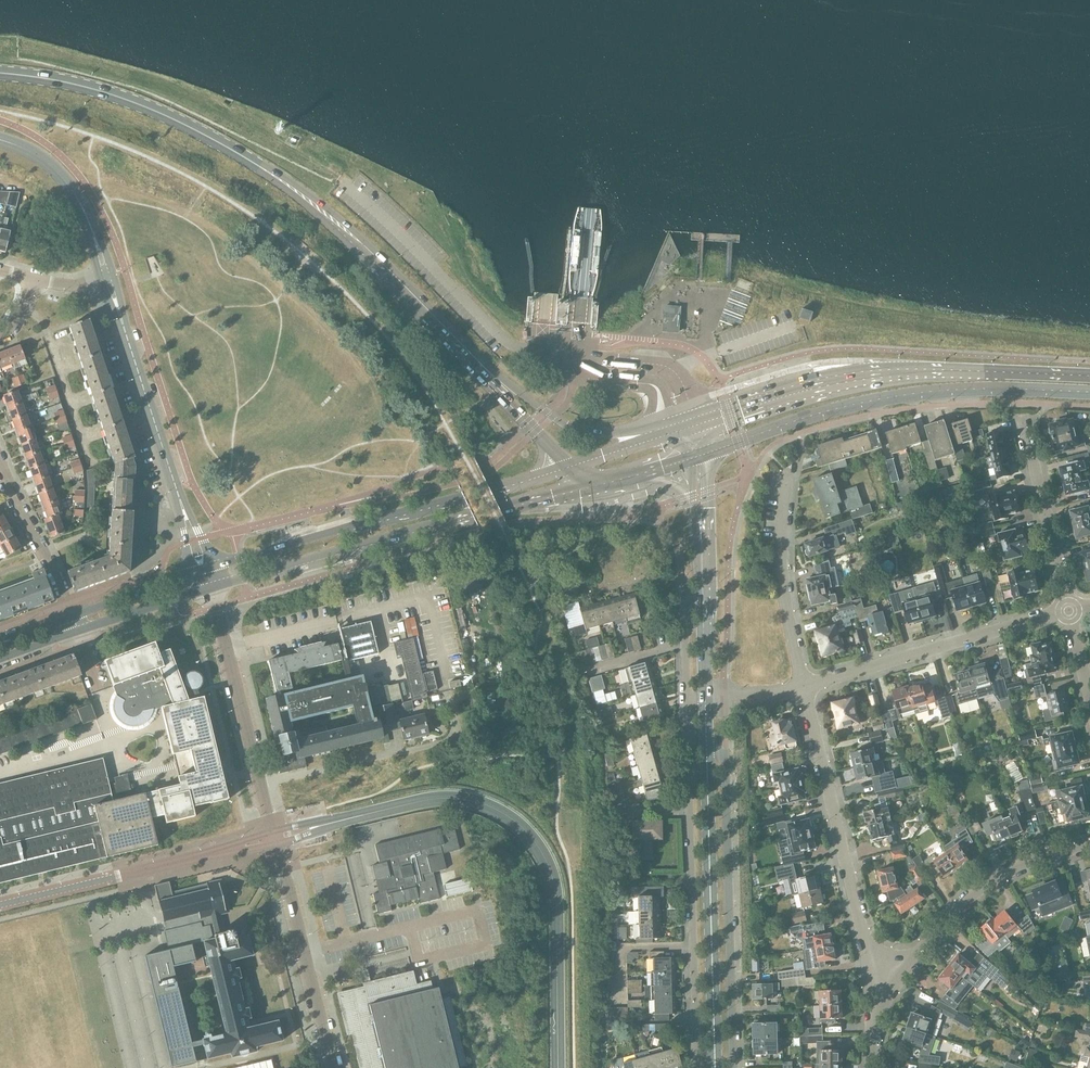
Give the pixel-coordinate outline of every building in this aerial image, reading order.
[(0,191),(0,204),(6,205),(9,192),(0,191)] [(19,192),(9,192),(6,205),(16,207),(19,192)] [(10,231),(5,230),(8,219),(3,218),(0,232),(0,251),(5,252),(10,231)] [(739,280),(736,289),(747,293),(751,284),(739,280)] [(743,326),(750,295),(729,290),(722,321),(743,326)] [(681,307),(664,306),(663,329),(679,330),(681,307)] [(810,322),(812,316),(813,312),(813,313),(802,309),(799,318),(799,317),(810,321),(810,322)] [(80,361),(100,354),(89,320),(69,327),(80,361)] [(20,346),(7,350),(12,364),(14,369),(27,364),(20,346)] [(12,364),(7,350),(0,353),(0,368),(12,364)] [(112,390),(100,354),(80,361),(91,397),(112,390)] [(23,374),(17,376),(21,385),(26,383),(23,374)] [(15,387),(21,385),(17,376),(12,378),(15,387)] [(46,388),(48,394),(57,391),(55,385),(46,388)] [(112,390),(91,397),(102,431),(123,424),(112,390)] [(6,408),(6,409),(25,402),(24,397),(20,398),(17,391),(4,395),(8,407),(6,408)] [(57,391),(48,394),(49,400),(59,397),(57,391)] [(12,420),(26,415),(23,408),(27,407),(25,402),(6,409),(7,409),(8,409),(12,420)] [(54,413),(56,419),(65,416),(63,410),(54,413)] [(15,432),(15,433),(34,426),(32,421),(28,423),(26,415),(12,420),(16,432),(15,432)] [(65,416),(56,419),(58,424),(67,421),(65,416)] [(951,441),(955,454),(958,465),(964,463),(963,459),(966,458),(961,443),(973,440),(972,437),(970,431),(971,430),(968,418),(952,424),(953,427),(952,427),(953,429),(956,440),(951,441)] [(929,441),(935,460),(955,454),(951,441),(944,420),(938,422),(924,426),(929,441)] [(1052,438),(1075,432),(1072,420),(1066,422),(1065,420),(1057,422),(1057,424),(1049,426),(1050,430),(1050,432),(1050,434),(1051,435),(1052,438)] [(134,458),(123,424),(102,431),(113,465),(130,460),(134,458)] [(900,428),(906,447),(921,442),(915,424),(900,428)] [(34,426),(15,433),(16,434),(17,433),(21,445),(35,440),(32,433),(36,431),(34,426)] [(907,450),(906,447),(900,428),(886,433),(892,454),(907,450)] [(818,468),(829,464),(845,459),(882,448),(876,429),(876,430),(843,440),(843,438),(817,446),(818,450),(816,451),(817,455),(820,454),(821,459),(815,461),(818,468)] [(971,431),(972,437),(983,435),(982,429),(971,431)] [(991,457),(1005,454),(1004,450),(1005,450),(1001,435),(1000,435),(999,431),(986,435),(991,457)] [(1080,431),(1075,432),(1052,438),(1053,442),(1052,443),(1053,448),(1055,448),(1055,451),(1063,449),(1064,451),(1072,449),(1072,447),(1077,446),(1078,448),(1084,446),(1082,436),(1081,436),(1080,431)] [(62,438),(64,443),(73,440),(71,435),(62,438)] [(37,447),(35,440),(21,445),(25,456),(24,457),(24,458),(43,451),(41,446),(37,447)] [(73,440),(64,443),(66,449),(75,446),(73,440)] [(922,444),(930,470),(938,468),(935,460),(929,441),(922,444)] [(30,469),(43,464),(41,457),(45,456),(43,451),(24,458),(26,458),(30,469)] [(1061,471),(1059,471),(1061,479),(1062,479),(1063,481),(1085,475),(1084,469),(1085,469),(1087,466),(1086,462),(1089,461),(1088,452),(1074,455),(1076,463),(1068,465),(1069,466),(1060,468),(1061,471)] [(1005,454),(991,457),(993,465),(994,465),(997,479),(1010,476),(1009,472),(1010,472),(1007,457),(1006,457),(1005,454)] [(893,458),(887,460),(886,460),(891,483),(899,480),(893,458)] [(70,462),(72,468),(81,465),(79,459),(70,462)] [(847,466),(845,459),(829,464),(831,471),(847,466)] [(113,465),(113,479),(131,480),(132,467),(130,460),(113,465)] [(46,472),(43,464),(30,469),(34,481),(32,481),(33,482),(52,475),(50,470),(46,472)] [(81,465),(72,468),(74,474),(83,471),(81,465)] [(947,467),(939,469),(941,479),(950,477),(947,467)] [(86,470),(87,483),(94,483),(95,469),(86,470)] [(826,519),(850,511),(863,507),(857,487),(838,493),(832,474),(813,480),(816,489),(812,490),(817,500),(820,499),(826,519)] [(39,494),(52,489),(50,482),(53,481),(52,475),(33,482),(33,483),(35,482),(39,494)] [(1085,475),(1063,481),(1064,485),(1063,486),(1064,491),(1065,492),(1066,494),(1075,492),(1075,493),(1083,492),(1083,490),(1089,489),(1087,483),(1085,475)] [(113,479),(112,495),(130,496),(131,480),(113,479)] [(970,493),(982,490),(982,489),(991,486),(990,479),(968,484),(970,493)] [(943,486),(942,481),(935,483),(936,489),(943,486)] [(970,496),(966,483),(947,489),(942,490),(943,491),(946,503),(970,496)] [(55,496),(52,489),(39,494),(43,505),(41,506),(41,507),(60,500),(58,495),(55,496)] [(982,490),(970,493),(972,498),(983,496),(982,490)] [(991,508),(1017,502),(1016,500),(1017,498),(1016,495),(1015,494),(1014,491),(1001,494),(1001,492),(988,495),(991,508)] [(112,495),(111,511),(130,512),(130,496),(112,495)] [(919,499),(922,509),(932,506),(929,496),(919,499)] [(43,507),(47,518),(61,514),(58,506),(62,505),(60,500),(41,507),(42,507),(43,507)] [(1017,502),(991,508),(995,521),(1007,518),(1007,515),(1019,512),(1019,509),(1019,508),(1018,504),(1017,503),(1017,502)] [(863,507),(850,511),(853,520),(872,513),(869,505),(863,507)] [(1069,513),(1071,519),(1072,519),(1073,524),(1089,520),(1089,507),(1075,510),(1074,509),(1070,510),(1070,513),(1069,513)] [(130,512),(111,511),(109,545),(131,546),(133,512),(130,512)] [(50,538),(64,533),(59,520),(63,519),(61,514),(47,518),(44,519),(46,526),(44,527),(45,528),(46,527),(50,538)] [(10,525),(9,525),(8,525),(2,515),(0,516),(0,531),(10,525)] [(851,519),(829,527),(832,535),(822,538),(820,538),(820,539),(805,544),(807,549),(806,549),(805,551),(806,553),(808,554),(809,556),(839,547),(835,535),(845,531),(847,535),(856,532),(851,519)] [(1073,524),(1074,530),(1073,530),(1075,536),(1076,536),(1077,539),(1081,538),(1081,536),(1089,534),(1089,520),(1073,524)] [(980,532),(993,529),(992,522),(978,525),(980,532)] [(0,545),(14,537),(9,527),(10,526),(10,525),(0,531),(0,545)] [(1003,547),(1026,541),(1025,537),(1026,536),(1025,532),(1024,532),(1023,528),(1015,531),(1015,530),(997,534),(1000,542),(1002,542),(1003,547)] [(993,529),(980,532),(982,539),(995,536),(993,529)] [(6,557),(8,556),(21,549),(20,548),(22,548),(21,547),(20,547),(14,537),(0,545),(6,557)] [(1026,541),(1003,547),(1004,551),(1002,552),(1004,560),(1021,556),(1021,555),(1029,553),(1028,550),(1029,549),(1028,546),(1027,545),(1026,541)] [(1080,553),(1082,560),(1081,562),(1082,565),(1084,565),(1084,567),(1089,566),(1089,542),(1088,543),(1089,551),(1080,553)] [(109,557),(99,560),(107,580),(129,572),(131,546),(109,545),(109,557)] [(107,580),(99,560),(67,572),(74,592),(107,580)] [(808,585),(806,585),(808,593),(828,588),(832,587),(838,586),(834,568),(830,569),(828,560),(814,565),(815,572),(817,578),(813,578),(813,577),(807,578),(808,579),(807,580),(808,585)] [(986,562),(978,564),(979,570),(981,570),(987,594),(994,592),(994,590),(993,586),(989,568),(988,568),(986,562)] [(1011,586),(1036,580),(1035,578),(1036,577),(1035,574),(1034,573),(1033,569),(1021,572),(1020,570),(1008,573),(1011,586)] [(29,576),(24,577),(35,607),(43,604),(50,602),(53,600),(48,586),(43,570),(41,571),(40,571),(37,572),(32,574),(29,575),(29,576)] [(977,575),(963,579),(965,587),(971,607),(985,603),(977,575)] [(0,586),(0,606),(5,618),(13,615),(18,613),(22,612),(27,610),(35,607),(24,577),(0,586)] [(944,580),(937,582),(942,598),(949,596),(952,595),(957,611),(971,607),(965,587),(963,579),(945,584),(944,580)] [(1036,582),(1036,580),(1011,586),(1014,600),(1026,597),(1026,594),(1039,591),(1037,587),(1038,586),(1037,582),(1036,582)] [(466,583),(467,590),(483,588),(482,581),(466,583)] [(933,582),(913,588),(922,621),(929,619),(929,618),(935,616),(931,601),(938,599),(938,598),(934,586),(933,582)] [(828,588),(808,593),(810,600),(811,600),(812,605),(813,604),(813,606),(819,605),(819,603),(830,601),(831,604),(838,603),(835,594),(833,594),(832,587),(828,588)] [(913,588),(889,595),(894,613),(904,610),(908,624),(916,621),(916,623),(922,621),(913,588)] [(1000,589),(994,590),(994,592),(997,604),(1004,602),(1000,589)] [(620,599),(625,619),(626,622),(640,618),(633,595),(620,599)] [(853,602),(852,602),(851,597),(844,599),(845,604),(838,605),(840,612),(854,608),(853,602)] [(606,603),(612,622),(625,619),(620,599),(606,603)] [(861,599),(853,602),(858,620),(868,617),(873,635),(883,633),(882,633),(888,631),(882,612),(877,614),(875,606),(864,609),(861,599)] [(598,626),(612,622),(606,603),(593,606),(598,626)] [(563,609),(569,631),(584,627),(585,630),(598,626),(593,606),(580,610),(579,604),(563,609)] [(815,631),(819,644),(839,637),(837,630),(844,628),(844,626),(850,625),(849,620),(856,618),(854,609),(840,613),(841,615),(834,617),(835,622),(828,625),(828,627),(820,630),(815,631)] [(298,653),(268,661),(269,665),(275,692),(277,692),(278,696),(266,699),(275,739),(278,738),(279,740),(276,741),(271,742),(272,746),(277,745),(280,744),(282,755),(280,756),(281,761),(277,762),(277,763),(278,763),(279,770),(284,769),(287,768),(299,765),(306,763),(304,756),(382,738),(380,733),(387,731),(392,730),(397,729),(395,716),(392,705),(392,704),(402,702),(398,683),(388,686),(387,684),(369,689),(373,705),(380,704),(381,707),(374,709),(377,721),(375,722),(375,719),(374,719),(371,720),(365,692),(366,692),(364,685),(363,685),(363,684),(361,677),(350,679),(346,662),(347,662),(347,661),(378,654),(370,621),(339,629),(341,637),(342,643),(322,647),(325,642),(293,650),(298,653)] [(860,631),(854,633),(857,643),(863,642),(860,631)] [(630,637),(634,651),(640,649),(637,635),(630,637)] [(634,651),(630,637),(624,639),(628,653),(634,651)] [(819,644),(823,656),(828,654),(843,650),(839,637),(819,644)] [(596,638),(585,641),(588,649),(598,646),(596,638)] [(412,639),(393,643),(397,658),(401,657),(412,700),(426,697),(426,696),(412,639)] [(106,857),(157,845),(151,818),(164,815),(166,823),(167,823),(193,816),(194,817),(194,816),(192,808),(192,807),(209,803),(228,799),(228,798),(224,783),(223,779),(222,774),(219,761),(218,760),(203,698),(204,698),(203,697),(200,698),(198,694),(197,691),(197,689),(196,687),(197,687),(198,686),(199,685),(200,684),(200,683),(200,681),(200,680),(200,679),(200,678),(200,677),(199,676),(198,675),(197,675),(196,674),(195,674),(194,673),(193,673),(192,673),(191,673),(190,674),(189,674),(188,675),(187,676),(187,677),(186,678),(186,679),(186,680),(185,681),(186,682),(186,683),(182,684),(169,649),(168,650),(159,653),(155,643),(154,642),(104,661),(104,662),(113,686),(114,691),(116,696),(115,698),(115,699),(114,701),(114,703),(113,704),(113,706),(113,708),(114,710),(114,712),(114,713),(115,715),(116,717),(117,718),(118,719),(119,721),(121,722),(122,723),(124,724),(126,725),(127,725),(129,726),(131,726),(133,726),(134,726),(136,726),(138,725),(140,725),(141,724),(143,723),(144,722),(146,721),(147,720),(148,718),(149,717),(150,715),(151,714),(151,712),(152,710),(157,709),(161,708),(161,709),(162,708),(172,754),(172,755),(178,777),(179,785),(158,790),(158,791),(145,794),(145,793),(132,796),(128,780),(115,783),(109,784),(103,758),(0,783),(0,883),(106,857)] [(604,645),(608,658),(614,657),(610,643),(604,645)] [(997,645),(1002,669),(1009,668),(1004,643),(997,645)] [(1031,656),(1032,662),(1054,657),(1052,651),(1053,649),(1052,646),(1051,645),(1051,643),(1041,646),(1040,643),(1032,646),(1034,655),(1031,656)] [(597,646),(601,660),(608,658),(604,645),(597,646)] [(601,660),(597,646),(591,648),(595,662),(601,660)] [(595,662),(591,648),(585,650),(589,664),(595,662)] [(72,655),(34,670),(41,690),(80,676),(72,655)] [(1027,670),(1025,670),(1029,685),(1041,682),(1039,675),(1046,673),(1056,670),(1054,664),(1055,663),(1054,657),(1032,662),(1025,664),(1027,670)] [(647,662),(624,668),(628,682),(631,681),(650,676),(647,662)] [(969,669),(970,671),(979,698),(993,694),(999,700),(1009,697),(1003,672),(991,676),(989,669),(986,670),(984,664),(969,669)] [(34,670),(0,682),(0,697),(3,705),(41,690),(34,670)] [(433,670),(421,673),(426,692),(437,689),(433,670)] [(979,698),(970,671),(966,672),(955,675),(961,692),(956,694),(959,705),(979,698)] [(598,690),(605,688),(601,675),(594,677),(598,690)] [(650,676),(631,681),(635,695),(654,689),(650,676)] [(592,692),(598,690),(594,677),(588,678),(592,692)] [(450,688),(451,688),(461,686),(459,679),(448,682),(450,688)] [(1023,689),(1021,682),(1007,685),(1009,692),(1023,689)] [(1046,695),(1044,684),(1033,686),(1036,698),(1046,696),(1049,709),(1043,710),(1045,721),(1063,716),(1062,712),(1068,711),(1063,691),(1046,695)] [(913,688),(908,689),(914,710),(916,716),(929,713),(926,704),(935,702),(930,685),(922,687),(922,685),(913,688)] [(892,693),(890,696),(894,709),(897,719),(901,718),(900,715),(914,710),(908,689),(908,687),(893,691),(893,692),(892,693)] [(602,689),(598,690),(592,692),(596,705),(617,699),(614,691),(604,694),(602,689)] [(654,689),(635,695),(638,708),(658,702),(654,689)] [(879,705),(876,695),(870,697),(872,707),(879,705)] [(945,697),(950,714),(956,712),(951,696),(945,697)] [(945,697),(937,700),(941,713),(943,719),(950,716),(950,714),(945,697)] [(835,716),(855,711),(852,698),(832,703),(833,708),(835,716)] [(411,700),(402,702),(404,711),(413,709),(411,700)] [(638,708),(642,721),(662,716),(658,702),(638,708)] [(96,719),(91,704),(77,709),(82,724),(96,719)] [(603,709),(605,717),(611,715),(609,707),(603,709)] [(82,724),(77,709),(0,737),(0,754),(82,724)] [(858,724),(855,711),(835,716),(838,728),(843,727),(858,724)] [(886,729),(885,729),(891,739),(896,738),(892,723),(888,711),(882,713),(886,729)] [(423,715),(411,717),(415,737),(421,735),(422,736),(426,735),(426,734),(428,734),(423,715)] [(415,737),(411,717),(398,720),(403,740),(415,737)] [(598,719),(600,725),(606,724),(604,717),(598,719)] [(797,745),(790,719),(774,723),(777,736),(771,737),(773,746),(784,743),(785,748),(788,749),(796,747),(797,745)] [(884,728),(882,721),(872,724),(874,730),(884,728)] [(885,729),(868,733),(871,744),(891,739),(885,729)] [(1036,737),(1035,730),(1018,734),(1021,746),(1027,744),(1026,740),(1036,737)] [(629,739),(633,753),(652,747),(648,733),(629,739)] [(1062,735),(1049,738),(1043,740),(1044,746),(1050,745),(1052,753),(1077,747),(1074,738),(1072,738),(1071,733),(1066,734),(1065,734),(1062,735)] [(866,750),(851,753),(852,760),(851,760),(853,767),(875,762),(875,761),(874,755),(875,755),(873,746),(866,747),(866,750)] [(656,761),(652,747),(633,753),(637,766),(656,761)] [(1077,747),(1052,753),(1051,753),(1053,762),(1050,763),(1052,772),(1074,767),(1073,764),(1078,763),(1077,757),(1079,757),(1077,747)] [(771,764),(781,762),(783,761),(781,754),(769,756),(771,764)] [(1010,759),(1008,755),(1004,758),(1003,757),(1000,759),(1003,764),(1010,759)] [(613,765),(612,758),(605,760),(607,767),(613,765)] [(857,781),(872,777),(876,792),(896,787),(892,771),(885,773),(882,760),(875,761),(875,762),(853,767),(853,768),(854,768),(851,769),(852,776),(856,775),(857,781)] [(1015,782),(1024,777),(1015,760),(1006,765),(1015,782)] [(660,774),(656,761),(637,766),(640,779),(660,774)] [(783,772),(781,762),(771,764),(773,775),(774,775),(775,782),(777,781),(779,789),(803,783),(801,774),(799,775),(798,769),(783,772)] [(663,787),(660,774),(640,779),(646,801),(658,798),(661,791),(661,788),(664,787),(664,786),(663,787)] [(1029,778),(1031,785),(1042,783),(1040,775),(1029,778)] [(1046,782),(1042,783),(1031,785),(1031,787),(1032,789),(1033,793),(1048,789),(1046,782)] [(803,783),(779,789),(781,797),(779,798),(781,804),(805,799),(803,793),(806,792),(803,783)] [(1061,807),(1085,801),(1083,794),(1087,793),(1085,784),(1071,787),(1072,789),(1057,793),(1059,800),(1047,803),(1048,810),(1055,809),(1061,807)] [(617,799),(618,800),(624,798),(620,785),(614,787),(617,799)] [(618,800),(617,799),(614,787),(607,788),(610,799),(611,802),(618,800)] [(1030,790),(1032,789),(1031,787),(1018,791),(1024,812),(1036,808),(1035,804),(1034,805),(1032,799),(1030,790)] [(878,823),(890,821),(889,817),(891,816),(893,815),(891,809),(889,808),(888,808),(885,798),(902,794),(901,788),(878,793),(879,799),(880,805),(875,806),(875,804),(874,805),(875,810),(866,812),(866,814),(864,815),(866,822),(868,822),(869,824),(878,822),(878,823)] [(1080,818),(1081,822),(1089,820),(1089,816),(1089,811),(1087,811),(1085,801),(1061,807),(1065,821),(1080,818)] [(949,808),(947,810),(953,821),(954,824),(962,819),(955,806),(949,808)] [(1011,816),(1003,819),(1009,836),(1011,835),(1011,837),(1018,834),(1018,833),(1022,831),(1018,818),(1021,817),(1017,806),(1009,809),(1011,813),(1010,814),(1011,816)] [(766,819),(768,818),(783,815),(782,808),(764,812),(766,819)] [(1037,813),(1040,823),(1046,822),(1044,811),(1037,813)] [(766,819),(759,820),(760,827),(776,823),(778,830),(785,828),(788,840),(812,834),(812,833),(813,831),(812,827),(810,826),(809,820),(805,821),(804,818),(785,822),(783,815),(768,818),(766,819)] [(983,823),(984,827),(987,835),(992,833),(994,840),(996,839),(996,841),(1009,836),(1003,819),(1002,816),(983,823)] [(627,831),(623,819),(623,817),(616,819),(620,832),(627,831)] [(623,819),(627,831),(627,833),(634,833),(634,838),(639,838),(639,853),(650,852),(649,838),(659,838),(659,823),(634,823),(633,823),(631,817),(623,819)] [(975,818),(965,823),(971,834),(981,829),(975,818)] [(620,832),(616,819),(610,820),(614,834),(620,832)] [(878,822),(869,824),(872,840),(875,839),(876,841),(882,840),(882,838),(888,836),(889,843),(890,843),(891,851),(908,847),(909,846),(907,841),(897,843),(897,841),(895,833),(893,834),(890,821),(878,823),(878,822)] [(378,892),(373,894),(377,914),(391,910),(390,905),(418,898),(419,903),(439,898),(433,872),(446,869),(446,868),(445,868),(442,854),(459,849),(454,829),(441,832),(440,828),(374,845),(379,864),(372,865),(378,892)] [(958,837),(943,847),(946,852),(945,852),(957,869),(969,861),(963,852),(967,850),(965,847),(973,842),(966,829),(956,835),(958,837)] [(814,840),(812,834),(788,840),(792,855),(782,857),(782,860),(784,866),(793,864),(792,864),(805,860),(804,853),(803,853),(803,850),(805,850),(805,851),(806,850),(816,847),(815,846),(816,845),(815,840),(814,840)] [(905,849),(891,852),(893,859),(906,856),(905,849)] [(918,855),(912,859),(920,870),(926,866),(933,861),(944,877),(957,869),(945,852),(936,858),(934,854),(923,862),(918,855)] [(793,864),(784,866),(780,867),(783,879),(795,876),(793,864)] [(910,870),(914,877),(917,882),(924,878),(916,866),(910,870)] [(893,868),(878,871),(883,892),(888,891),(891,900),(899,898),(906,894),(904,891),(900,886),(897,887),(893,868)] [(1081,872),(1083,881),(1088,880),(1089,887),(1089,870),(1081,872)] [(800,894),(819,889),(818,884),(820,883),(819,878),(817,878),(816,875),(797,880),(800,894)] [(207,889),(172,898),(169,882),(154,885),(163,922),(165,930),(163,931),(168,950),(143,956),(149,980),(154,979),(175,1066),(196,1061),(192,1047),(203,1044),(207,1059),(230,1053),(232,1057),(256,1051),(254,1047),(282,1040),(277,1021),(249,1028),(246,1019),(250,1018),(248,1008),(244,1009),(237,979),(240,978),(238,969),(234,969),(232,960),(252,955),(250,949),(252,947),(251,943),(249,942),(247,936),(236,939),(235,935),(238,931),(235,929),(231,927),(228,931),(224,932),(224,933),(219,934),(214,913),(225,910),(219,883),(212,884),(212,882),(206,883),(207,889)] [(1040,890),(1034,892),(1035,894),(1027,897),(1028,899),(1032,911),(1040,908),(1042,914),(1048,911),(1054,909),(1055,912),(1056,913),(1067,908),(1068,908),(1071,907),(1074,906),(1073,903),(1065,884),(1057,887),(1056,884),(1054,884),(1040,890)] [(637,898),(637,911),(658,911),(657,897),(663,897),(663,886),(631,887),(632,898),(637,898)] [(900,900),(894,903),(901,914),(925,898),(918,887),(914,890),(910,886),(904,891),(906,894),(899,898),(900,900)] [(760,888),(752,890),(755,900),(763,898),(760,888)] [(819,889),(800,894),(803,907),(823,903),(822,900),(824,899),(823,894),(821,895),(819,889)] [(637,911),(638,925),(658,925),(658,911),(637,911)] [(1019,928),(1016,924),(1005,911),(994,920),(1008,937),(1019,928)] [(1089,911),(1080,913),(1081,919),(1089,917),(1089,911)] [(806,920),(804,912),(791,915),(793,923),(806,920)] [(1028,915),(1019,921),(1029,933),(1035,928),(1028,915)] [(1068,931),(1073,919),(1065,915),(1060,928),(1068,931)] [(1007,938),(1008,937),(994,920),(992,918),(981,928),(986,935),(975,943),(987,956),(997,949),(999,951),(1010,942),(1007,938)] [(803,924),(790,927),(791,934),(801,941),(803,940),(803,942),(806,942),(807,949),(807,950),(833,945),(833,944),(836,943),(834,934),(831,934),(819,936),(818,930),(817,928),(824,927),(823,921),(803,926),(803,924)] [(658,939),(658,925),(638,925),(638,939),(640,939),(640,943),(652,943),(652,939),(658,939)] [(807,949),(803,950),(806,970),(808,969),(819,967),(818,966),(825,964),(824,961),(835,959),(835,956),(836,956),(835,947),(833,948),(833,945),(807,950),(807,949)] [(627,951),(626,959),(634,960),(635,952),(627,951)] [(663,951),(649,951),(649,959),(652,959),(653,972),(673,972),(672,957),(663,957),(663,951)] [(953,962),(949,967),(970,984),(972,985),(976,988),(986,975),(990,978),(998,969),(979,953),(972,962),(965,956),(963,959),(959,955),(957,957),(956,955),(951,961),(953,962)] [(1066,961),(1052,964),(1054,975),(1068,972),(1066,961)] [(940,977),(939,979),(945,984),(944,986),(948,989),(950,987),(951,988),(942,999),(954,1009),(958,1004),(955,1002),(970,984),(949,967),(945,972),(943,970),(939,976),(940,977)] [(778,972),(778,979),(778,980),(781,980),(797,977),(798,979),(805,978),(804,968),(778,972)] [(364,981),(370,980),(367,969),(361,970),(364,981)] [(430,980),(416,984),(413,970),(402,972),(403,974),(394,976),(393,975),(392,975),(393,977),(384,979),(384,977),(383,977),(383,979),(375,981),(374,979),(373,980),(374,981),(371,982),(364,984),(365,987),(357,989),(356,988),(356,989),(348,991),(348,990),(347,990),(347,992),(338,994),(341,1006),(340,1006),(340,1007),(342,1007),(343,1011),(341,1012),(347,1035),(352,1034),(355,1044),(353,1044),(354,1045),(355,1045),(358,1055),(356,1055),(359,1067),(360,1067),(361,1067),(458,1067),(457,1067),(467,1065),(449,997),(440,999),(439,994),(438,988),(433,989),(430,980)] [(673,972),(653,972),(653,986),(673,985),(673,972)] [(797,977),(781,980),(782,987),(798,986),(798,979),(797,977)] [(815,978),(805,978),(798,979),(798,986),(816,985),(815,978)] [(778,983),(772,983),(772,984),(753,985),(753,999),(765,998),(765,999),(767,999),(767,998),(773,998),(772,989),(779,989),(778,983)] [(673,985),(653,986),(653,1000),(674,999),(673,985)] [(820,1005),(841,1005),(840,991),(815,992),(814,998),(820,1000),(820,1005)] [(654,1014),(654,1021),(668,1020),(668,1014),(674,1013),(674,999),(653,1000),(654,1013),(654,1014)] [(939,1002),(936,1008),(940,1011),(953,1018),(956,1011),(954,1010),(940,1002),(939,1002)] [(841,1018),(841,1005),(820,1005),(821,1022),(835,1021),(835,1019),(841,1018)] [(912,1014),(908,1027),(908,1028),(908,1027),(932,1035),(940,1011),(936,1008),(932,1006),(929,1014),(922,1012),(920,1016),(912,1014)] [(754,1039),(776,1039),(776,1023),(767,1024),(762,1024),(762,1021),(756,1021),(756,1024),(754,1024),(754,1038),(754,1039)] [(618,1025),(618,1022),(614,1022),(610,1022),(608,1022),(608,1030),(618,1030),(618,1028),(621,1028),(622,1030),(624,1030),(624,1025),(618,1025)] [(904,1041),(904,1043),(910,1045),(910,1043),(921,1047),(920,1054),(929,1056),(935,1037),(932,1035),(908,1027),(908,1028),(904,1041)] [(822,1028),(799,1029),(800,1036),(808,1036),(809,1036),(822,1035),(822,1028)] [(1076,1029),(1075,1036),(1089,1039),(1089,1032),(1076,1029)] [(808,1036),(800,1036),(800,1044),(810,1043),(809,1036),(808,1036)] [(1018,1044),(1024,1048),(1028,1043),(1023,1038),(1018,1044)] [(777,1054),(776,1039),(754,1039),(754,1041),(755,1041),(755,1055),(762,1055),(762,1058),(770,1058),(770,1055),(777,1054)] [(823,1042),(817,1041),(817,1043),(817,1064),(841,1064),(841,1050),(835,1050),(832,1050),(832,1045),(833,1043),(832,1042),(831,1041),(829,1042),(823,1042)] [(652,1067),(666,1067),(662,1052),(660,1047),(647,1051),(649,1056),(652,1067)] [(1089,1064),(1089,1048),(1087,1047),(1085,1053),(1084,1052),(1082,1054),(1080,1061),(1089,1064)] [(681,1067),(676,1048),(662,1052),(666,1067),(680,1067),(681,1067)] [(1008,1058),(1016,1061),(1020,1052),(1012,1049),(1008,1058)] [(920,1054),(919,1062),(931,1064),(939,1065),(940,1057),(932,1056),(929,1056),(920,1054)] [(638,1067),(652,1067),(649,1056),(635,1059),(638,1067)] [(635,1059),(622,1063),(621,1058),(611,1060),(613,1067),(638,1067),(635,1059)] [(235,1067),(273,1067),(271,1059),(235,1067)]
